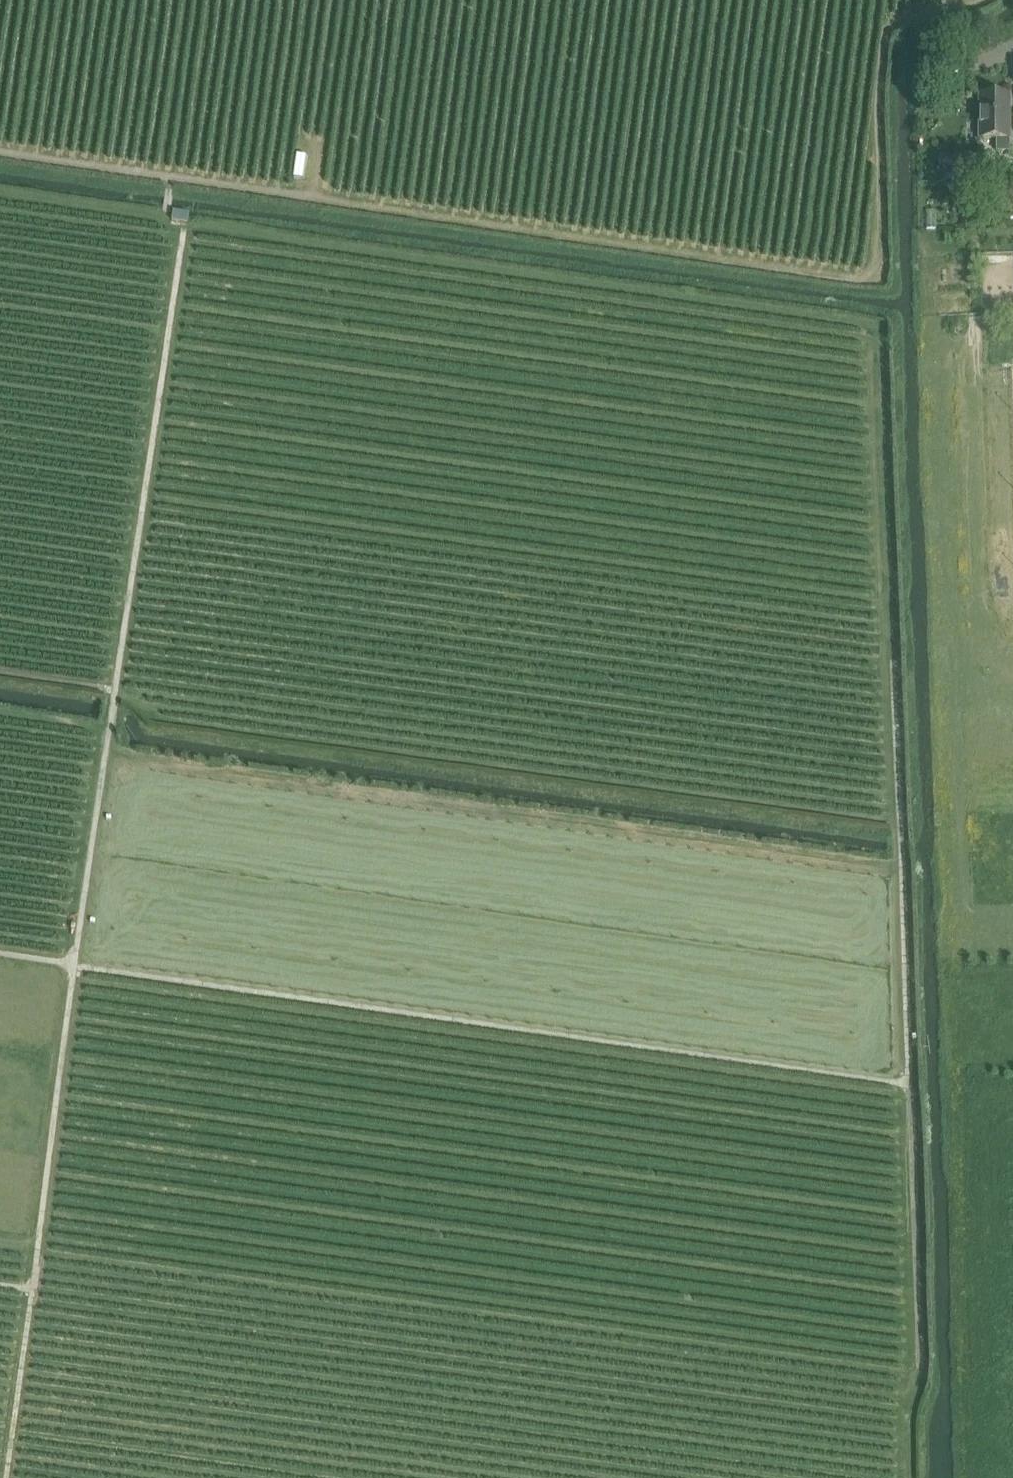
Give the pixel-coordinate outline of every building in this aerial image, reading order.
[(934,84),(944,83),(943,69),(933,70),(934,84)] [(1010,138),(1010,96),(980,96),(979,139),(997,139),(997,152),(1009,152),(1009,138),(1010,138)] [(296,151),(293,175),(304,176),(306,152),(296,151)] [(955,161),(954,182),(973,183),(974,157),(953,156),(953,161),(955,161)]
